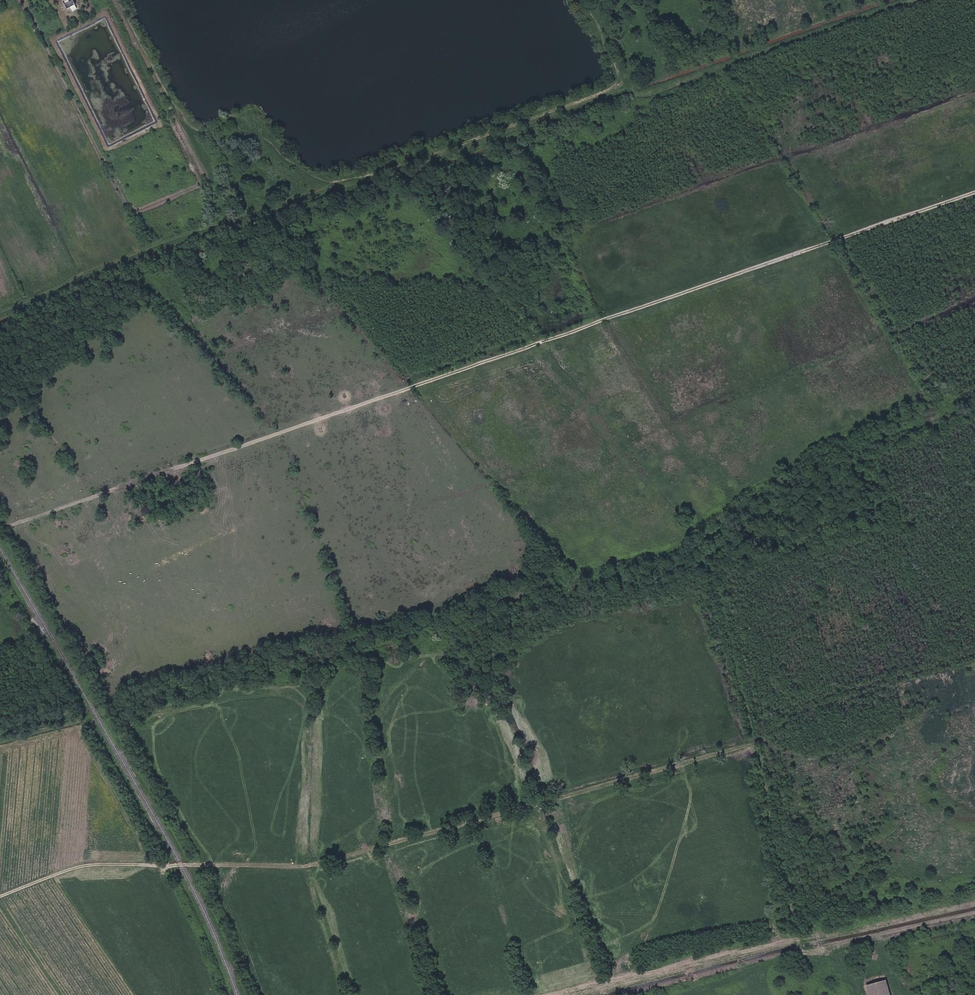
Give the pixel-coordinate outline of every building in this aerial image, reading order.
[(73,10),(78,8),(74,0),(64,0),(68,9),(72,7),(73,10)] [(621,17),(613,2),(607,5),(615,20),(621,17)] [(184,489),(180,477),(171,480),(175,492),(184,489)] [(166,515),(163,510),(154,513),(156,519),(166,515)] [(864,988),(866,994),(888,994),(884,982),(864,988)]
